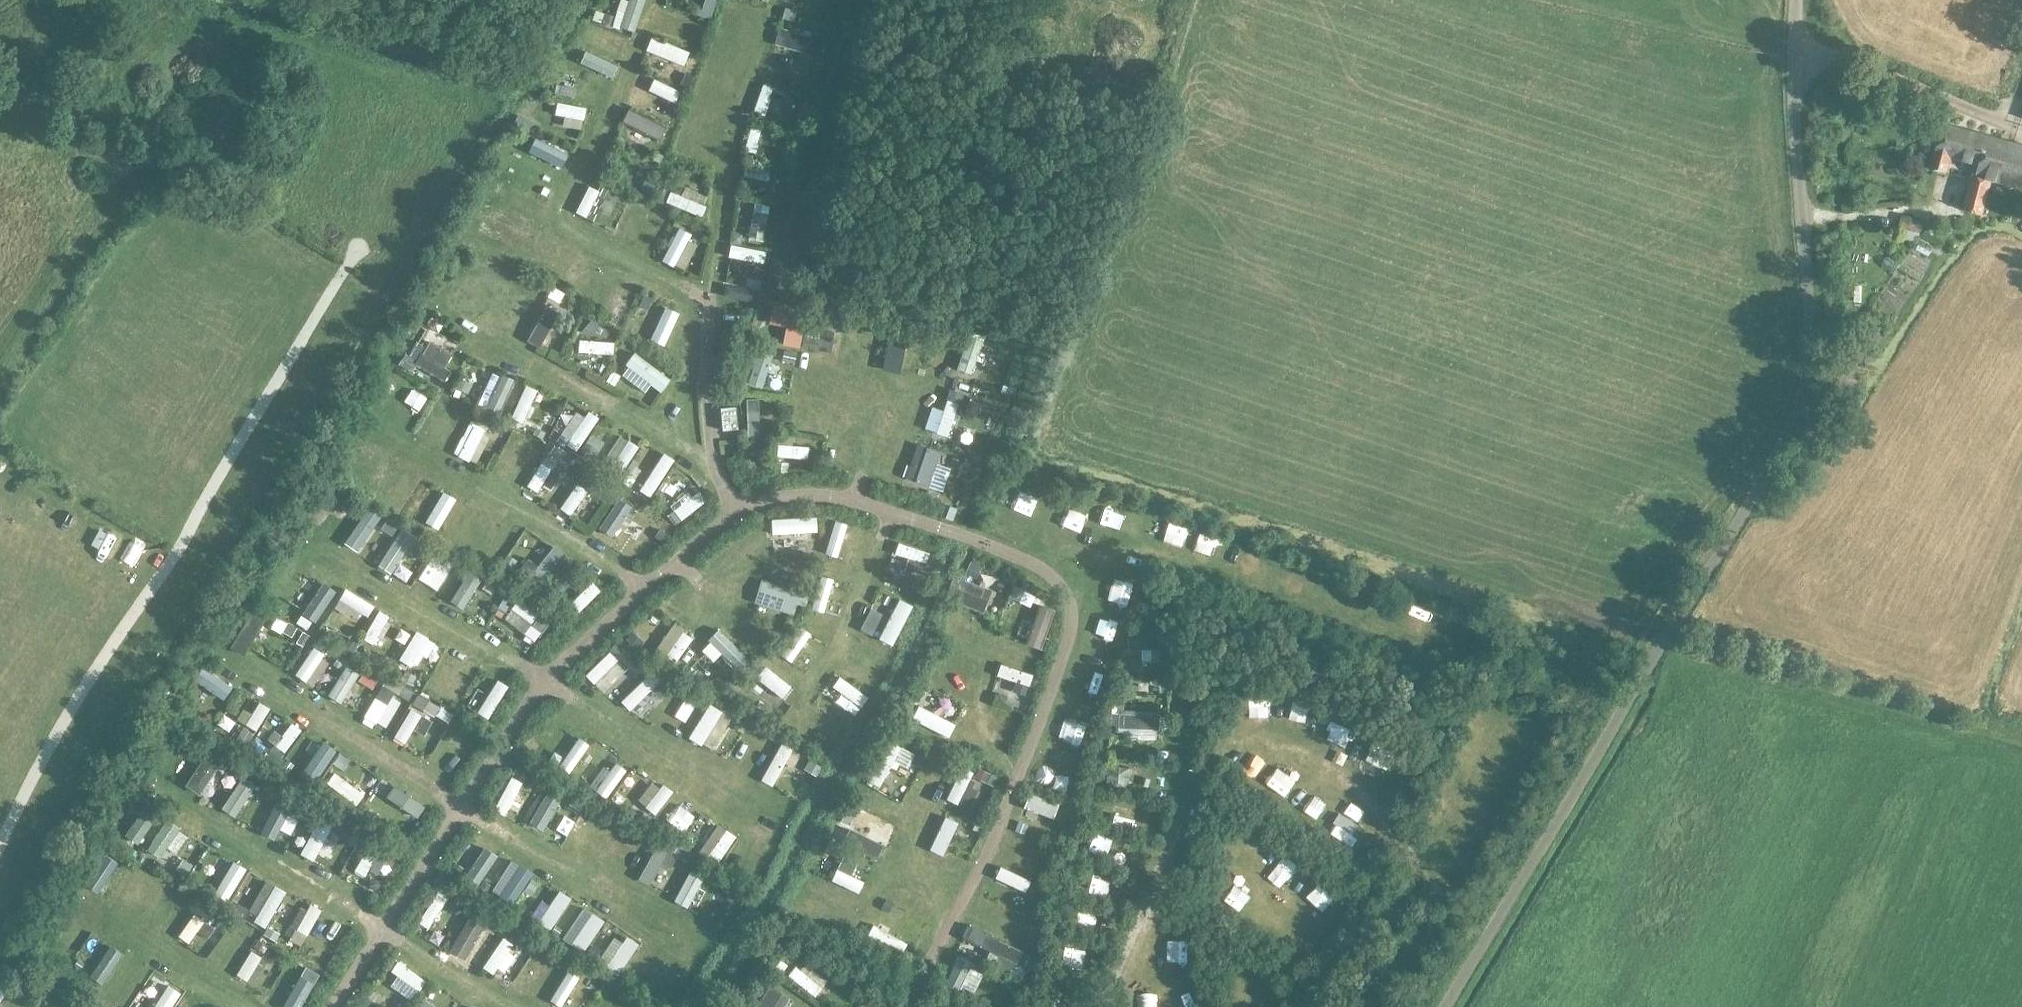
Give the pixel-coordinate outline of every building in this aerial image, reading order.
[(612,24),(635,30),(644,0),(619,0),(612,24)] [(711,16),(716,0),(704,0),(700,13),(711,16)] [(596,7),(592,16),(611,24),(614,14),(596,7)] [(779,23),(774,42),(821,54),(826,35),(779,23)] [(684,64),(690,49),(651,34),(645,49),(684,64)] [(579,59),(612,77),(619,64),(586,47),(579,59)] [(676,100),(681,88),(653,76),(648,88),(676,100)] [(765,113),(774,84),(762,81),(754,109),(765,113)] [(775,85),(770,102),(779,105),(784,88),(775,85)] [(558,99),(555,111),(584,118),(587,106),(558,99)] [(622,119),(660,138),(666,126),(628,107),(622,119)] [(745,148),(755,150),(762,125),(751,122),(745,148)] [(1975,163),(1984,134),(1943,123),(1930,169),(1946,173),(1951,156),(1975,163)] [(528,149),(563,165),(569,151),(535,134),(528,149)] [(1975,163),(1962,209),(1981,214),(1991,179),(2021,188),(2021,145),(1984,134),(1975,163)] [(769,166),(744,166),(744,177),(768,177),(769,166)] [(587,183),(576,210),(588,215),(598,187),(587,183)] [(668,202),(702,213),(709,193),(685,185),(682,194),(672,190),(668,202)] [(765,239),(770,202),(755,200),(749,236),(765,239)] [(1899,225),(1920,232),(1922,222),(1902,216),(1899,225)] [(676,265),(690,230),(677,225),(662,259),(676,265)] [(677,262),(686,266),(697,243),(688,239),(677,262)] [(730,243),(729,256),(766,260),(768,247),(730,243)] [(1852,263),(1862,263),(1862,250),(1852,250),(1852,263)] [(754,301),(758,289),(725,280),(722,293),(754,301)] [(785,325),(781,342),(800,346),(808,304),(773,297),(768,321),(785,325)] [(527,338),(540,344),(558,309),(546,302),(527,338)] [(665,304),(649,337),(664,344),(679,310),(665,304)] [(605,337),(609,328),(589,317),(584,326),(605,337)] [(829,349),(833,330),(807,324),(803,344),(829,349)] [(958,371),(973,374),(982,337),(966,334),(958,371)] [(890,335),(882,366),(899,371),(907,340),(890,335)] [(613,352),(614,341),(579,337),(578,349),(613,352)] [(412,368),(415,363),(444,377),(456,351),(430,338),(427,345),(413,338),(401,363),(412,368)] [(748,380),(762,384),(773,351),(758,346),(748,380)] [(635,351),(621,372),(645,388),(650,382),(661,390),(671,375),(635,351)] [(479,399),(501,408),(514,378),(492,368),(479,399)] [(526,382),(510,416),(526,423),(542,389),(526,382)] [(943,406),(932,403),(925,426),(949,434),(962,391),(949,387),(943,406)] [(761,434),(759,396),(746,396),(747,435),(761,434)] [(596,418),(577,406),(557,436),(577,449),(596,418)] [(721,408),(723,431),(737,430),(735,407),(721,408)] [(456,454),(474,459),(483,426),(465,421),(456,454)] [(545,433),(535,428),(532,435),(542,440),(545,433)] [(607,459),(627,467),(637,441),(617,433),(607,459)] [(603,443),(591,435),(580,451),(592,459),(603,443)] [(543,450),(556,458),(563,448),(550,440),(543,450)] [(951,465),(938,460),(942,450),(918,441),(905,476),(942,490),(951,465)] [(777,455),(809,456),(809,444),(777,442),(777,455)] [(662,450),(640,488),(651,495),(674,457),(662,450)] [(541,489),(550,465),(539,460),(529,485),(541,489)] [(4,492),(12,474),(0,468),(0,490),(4,492)] [(577,481),(560,504),(571,512),(588,489),(577,481)] [(679,525),(706,496),(697,487),(669,515),(679,525)] [(1032,511),(1038,493),(1018,487),(1013,505),(1032,511)] [(426,520),(439,527),(456,496),(443,489),(426,520)] [(599,526),(613,534),(632,504),(619,495),(599,526)] [(1070,518),(1076,505),(1062,499),(1056,512),(1070,518)] [(369,503),(345,540),(358,549),(382,512),(369,503)] [(1103,507),(1099,522),(1117,527),(1121,511),(1103,507)] [(771,516),(772,531),(818,530),(817,514),(771,516)] [(838,554),(848,521),(835,518),(826,551),(838,554)] [(1171,521),(1166,539),(1185,545),(1191,527),(1171,521)] [(403,525),(377,560),(391,570),(417,535),(403,525)] [(1195,535),(1189,553),(1203,558),(1209,540),(1195,535)] [(893,555),(906,559),(904,566),(923,573),(931,550),(899,539),(893,555)] [(542,579),(564,549),(555,542),(533,572),(542,579)] [(1250,556),(1245,574),(1266,580),(1271,561),(1250,556)] [(418,576),(437,588),(453,563),(445,557),(438,568),(428,561),(418,576)] [(469,569),(450,598),(464,607),(483,578),(469,569)] [(1288,569),(1283,585),(1301,591),(1306,575),(1288,569)] [(812,607),(824,610),(832,576),(821,573),(812,607)] [(958,575),(951,598),(984,608),(992,585),(958,575)] [(797,600),(805,603),(809,593),(762,576),(753,599),(792,614),(797,600)] [(579,609),(601,588),(593,579),(570,600),(579,609)] [(316,620),(337,589),(323,580),(302,611),(316,620)] [(1031,605),(1036,592),(1014,584),(1009,597),(1031,605)] [(360,619),(372,602),(347,586),(335,603),(360,619)] [(533,640),(550,623),(521,596),(505,614),(533,640)] [(898,596),(878,636),(893,643),(913,603),(898,596)] [(1040,601),(1026,641),(1042,647),(1056,607),(1040,601)] [(873,632),(884,611),(871,605),(861,625),(873,632)] [(231,645),(245,652),(267,614),(253,606),(231,645)] [(363,637),(375,642),(389,613),(378,607),(363,637)] [(1406,625),(1423,632),(1429,617),(1412,610),(1406,625)] [(658,649),(679,659),(693,631),(671,621),(658,649)] [(794,660),(809,630),(798,624),(783,654),(794,660)] [(700,646),(714,660),(720,653),(736,668),(749,656),(719,627),(700,646)] [(415,667),(434,639),(418,628),(399,656),(415,667)] [(1160,660),(1161,632),(1127,631),(1126,659),(1160,660)] [(331,655),(312,644),(296,673),(314,683),(331,655)] [(586,672),(604,689),(626,666),(608,649),(586,672)] [(997,673),(1031,682),(1034,671),(1000,662),(997,673)] [(204,663),(195,677),(224,697),(233,683),(204,663)] [(782,696),(791,685),(770,665),(760,676),(782,696)] [(640,715),(670,687),(653,669),(623,696),(640,715)] [(345,701),(358,682),(343,671),(330,690),(345,701)] [(839,673),(832,683),(841,690),(835,699),(855,713),(869,694),(839,673)] [(498,677),(478,709),(489,716),(509,683),(498,677)] [(365,714),(388,725),(402,696),(379,685),(365,714)] [(418,692),(413,701),(435,712),(440,703),(418,692)] [(683,697),(676,715),(688,719),(694,701),(683,697)] [(257,729),(271,705),(259,698),(245,722),(257,729)] [(1297,700),(1294,717),(1313,720),(1316,703),(1297,700)] [(692,737),(717,747),(731,711),(705,701),(692,737)] [(919,702),(911,716),(949,735),(956,722),(919,702)] [(1257,709),(1247,706),(1242,722),(1267,730),(1274,710),(1259,705),(1257,709)] [(410,706),(394,734),(406,740),(422,713),(410,706)] [(1126,736),(1158,737),(1159,708),(1127,707),(1126,736)] [(425,733),(433,719),(423,714),(415,728),(425,733)] [(282,734),(272,728),(267,738),(287,750),(301,726),(290,720),(282,734)] [(552,758),(571,771),(590,742),(568,729),(558,744),(560,745),(552,758)] [(1047,756),(1074,765),(1081,744),(1055,734),(1047,756)] [(321,739),(310,760),(325,767),(336,746),(321,739)] [(886,785),(893,760),(910,765),(915,748),(887,739),(874,781),(886,785)] [(785,760),(795,764),(802,749),(779,740),(763,778),(775,783),(785,760)] [(199,791),(220,759),(206,750),(185,782),(199,791)] [(307,760),(300,776),(312,782),(319,766),(307,760)] [(614,760),(598,790),(609,796),(626,766),(614,760)] [(1268,779),(1287,792),(1298,775),(1279,762),(1268,779)] [(981,779),(996,786),(1001,774),(978,765),(975,770),(961,764),(947,796),(969,806),(981,779)] [(357,802),(365,791),(334,770),(326,781),(357,802)] [(241,774),(221,804),(236,814),(256,784),(241,774)] [(510,774),(495,807),(505,812),(509,805),(519,810),(527,792),(518,788),(522,779),(510,774)] [(653,777),(637,797),(656,812),(672,791),(653,777)] [(393,783),(385,795),(418,815),(426,802),(393,783)] [(545,829),(563,795),(547,786),(529,821),(545,829)] [(1030,790),(1024,805),(1054,816),(1059,802),(1030,790)] [(298,818),(287,813),(291,804),(277,797),(261,829),(275,836),(280,827),(291,832),(298,818)] [(1114,820),(1135,822),(1136,802),(1115,801),(1114,820)] [(1345,812),(1359,819),(1365,808),(1351,801),(1345,812)] [(125,834),(140,842),(158,812),(143,803),(125,834)] [(1352,843),(1363,823),(1340,811),(1329,831),(1352,843)] [(317,859),(333,820),(318,813),(302,852),(317,859)] [(943,814),(931,848),(945,853),(958,819),(943,814)] [(146,846),(167,861),(188,833),(167,817),(146,846)] [(881,853),(889,835),(850,818),(842,837),(881,853)] [(722,855),(736,833),(717,821),(703,843),(722,855)] [(1089,831),(1084,846),(1102,852),(1107,837),(1089,831)] [(650,882),(669,848),(657,842),(638,875),(650,882)] [(356,866),(377,876),(387,854),(367,844),(356,866)] [(465,876),(480,884),(498,852),(483,844),(465,876)] [(225,853),(217,867),(225,872),(213,891),(227,899),(247,867),(225,853)] [(832,879),(859,889),(864,878),(851,873),(854,865),(839,859),(832,879)] [(502,892),(517,899),(532,869),(518,861),(502,892)] [(1000,863),(995,876),(1026,890),(1032,878),(1000,863)] [(689,906),(705,874),(689,866),(674,899),(689,906)] [(1093,869),(1088,884),(1106,890),(1111,874),(1093,869)] [(262,878),(248,915),(270,923),(284,886),(262,878)] [(428,926),(452,892),(442,885),(417,919),(428,926)] [(539,920),(551,928),(572,896),(560,888),(539,920)] [(1338,918),(1348,905),(1325,888),(1315,900),(1338,918)] [(1096,922),(1101,908),(1083,901),(1078,915),(1096,922)] [(319,909),(299,902),(291,923),(296,925),(291,938),(306,944),(319,909)] [(583,904),(564,935),(585,949),(605,918),(583,904)] [(195,911),(177,932),(188,940),(205,919),(195,911)] [(960,939),(1014,966),(1023,948),(969,921),(960,939)] [(872,923),(867,934),(903,950),(907,939),(872,923)] [(619,928),(599,960),(619,972),(639,940),(619,928)] [(311,954),(326,962),(340,937),(325,929),(311,954)] [(501,938),(483,964),(498,974),(515,948),(501,938)] [(1163,955),(1188,956),(1189,939),(1164,938),(1163,955)] [(102,982),(124,951),(111,942),(90,973),(102,982)] [(252,948),(236,972),(249,979),(264,955),(252,948)] [(523,991),(546,957),(536,950),(512,984),(523,991)] [(398,957),(391,968),(399,973),(392,983),(412,998),(427,978),(398,957)] [(984,968),(957,957),(944,987),(971,998),(984,968)] [(815,993),(828,978),(804,958),(791,974),(815,993)] [(283,1004),(288,1006),(301,1006),(320,972),(306,964),(283,1004)] [(563,1004),(578,974),(567,968),(551,998),(563,1004)] [(151,1006),(171,1006),(182,990),(167,981),(151,1006)] [(755,1006),(782,1006),(790,993),(768,982),(755,1006)] [(14,995),(0,985),(0,1006),(5,1006),(14,995)] [(415,1006),(443,1006),(423,994),(415,1006)] [(1138,1006),(1160,1006),(1161,1006),(1142,997),(1138,1006)]
